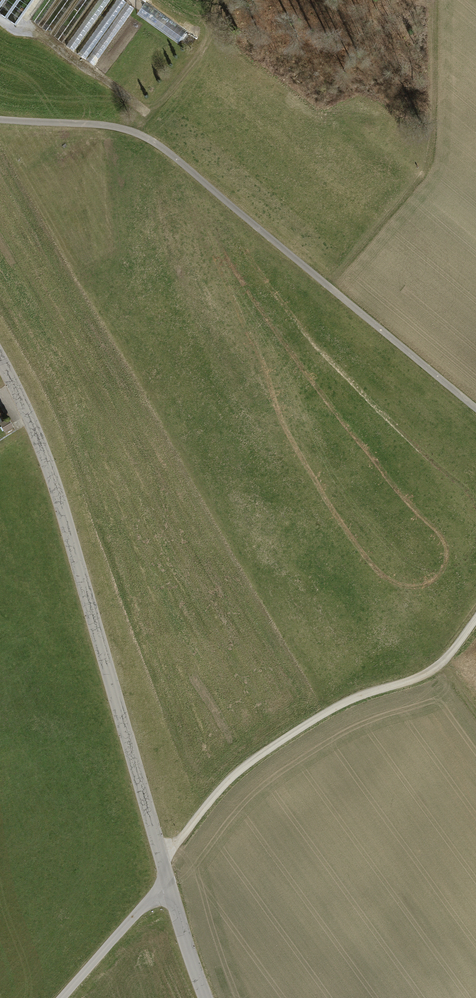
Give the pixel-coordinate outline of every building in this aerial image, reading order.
[(15,25),(33,0),(0,0),(0,15),(15,25)] [(138,14),(179,43),(187,32),(146,3),(138,14)] [(0,424),(0,425),(5,433),(13,428),(8,419),(0,424)]
